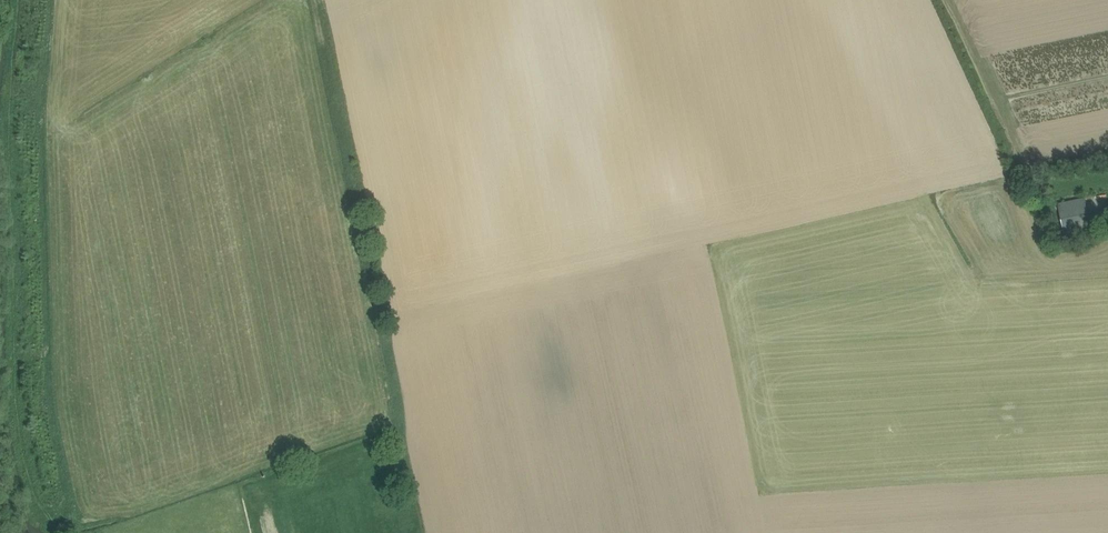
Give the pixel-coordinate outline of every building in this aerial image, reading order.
[(1087,227),(1086,200),(1058,201),(1059,229),(1087,227)]
